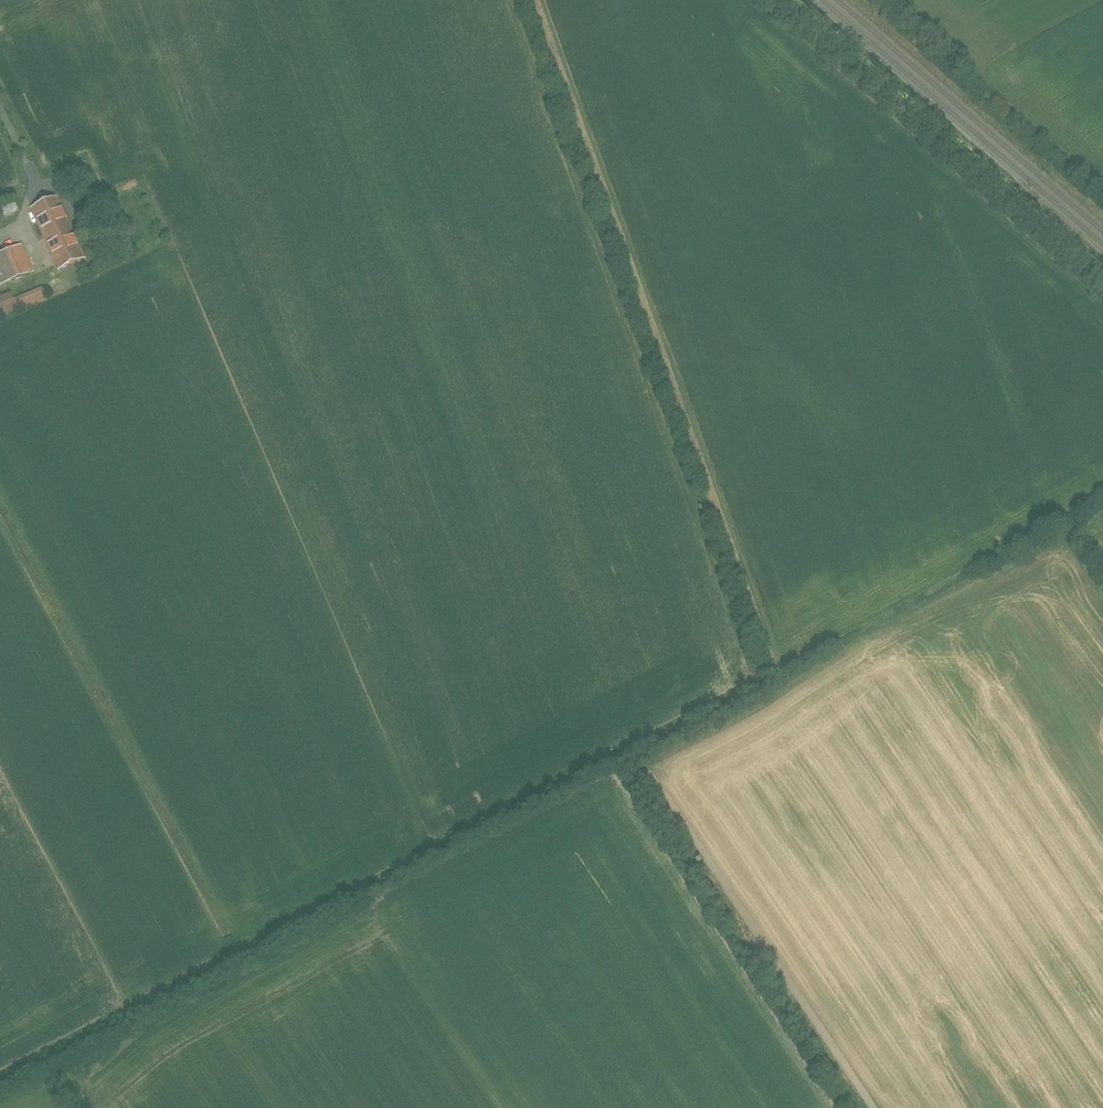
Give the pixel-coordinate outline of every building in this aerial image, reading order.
[(60,193),(31,206),(59,269),(88,256),(60,193)] [(36,270),(24,242),(3,251),(0,253),(0,286),(36,270)]
